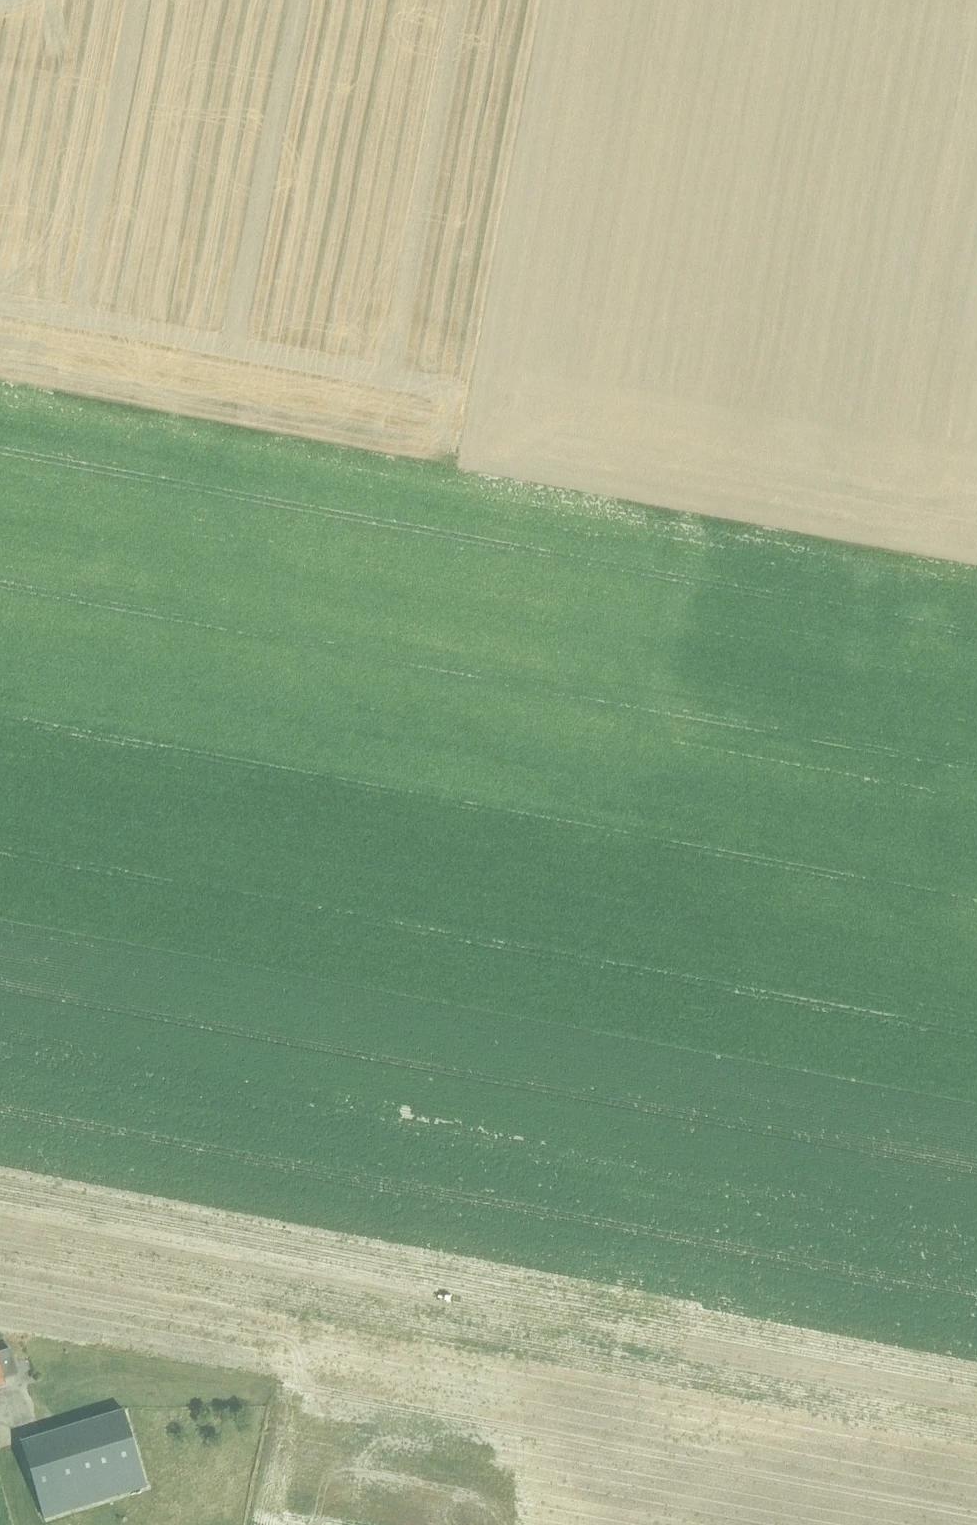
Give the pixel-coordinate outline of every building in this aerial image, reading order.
[(17,1374),(9,1349),(0,1351),(0,1385),(4,1384),(2,1378),(17,1374)] [(43,1518),(145,1486),(122,1409),(20,1441),(43,1518)]
